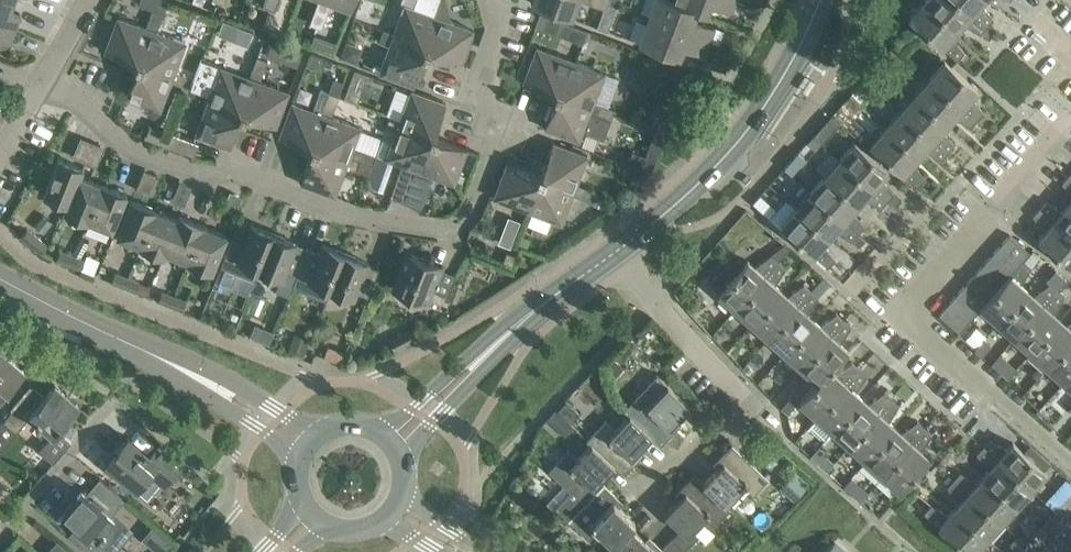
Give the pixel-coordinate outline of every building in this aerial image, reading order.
[(16,26),(19,17),(9,13),(14,0),(0,0),(0,21),(16,26)] [(136,62),(141,59),(151,28),(157,31),(168,0),(140,0),(139,3),(153,9),(147,27),(118,16),(105,51),(136,62)] [(278,0),(264,0),(262,6),(274,10),(278,0)] [(314,9),(327,14),(332,0),(351,7),(353,0),(318,0),(314,9)] [(393,32),(392,37),(423,49),(426,54),(427,51),(430,52),(427,47),(438,16),(434,14),(439,0),(417,0),(414,7),(404,3),(393,32)] [(531,2),(572,17),(578,0),(532,0),(531,2)] [(591,3),(603,7),(606,8),(608,3),(609,0),(593,0),(591,3)] [(647,18),(710,40),(715,26),(703,21),(701,26),(692,23),(697,10),(697,9),(674,0),(654,0),(647,18)] [(697,9),(697,10),(707,13),(712,0),(674,0),(697,9)] [(721,1),(720,6),(732,11),(736,0),(718,0),(721,1)] [(925,0),(924,0),(910,16),(958,59),(965,51),(952,35),(958,29),(925,0)] [(958,29),(964,23),(981,33),(987,38),(993,31),(987,26),(959,0),(925,0),(958,29)] [(987,26),(994,18),(981,2),(983,0),(959,0),(987,26)] [(603,7),(596,26),(607,30),(616,6),(608,3),(606,8),(603,7)] [(327,14),(314,9),(309,23),(322,27),(327,14)] [(563,20),(541,12),(536,25),(558,33),(563,20)] [(427,47),(430,52),(460,63),(473,29),(438,16),(427,47)] [(710,40),(647,18),(639,42),(679,56),(685,41),(694,45),(692,49),(705,54),(710,40)] [(558,33),(583,43),(588,30),(563,20),(558,33)] [(2,32),(12,35),(16,26),(0,21),(0,38),(2,32)] [(241,25),(236,39),(246,42),(251,28),(241,25)] [(139,63),(138,66),(143,64),(174,75),(171,80),(182,84),(185,75),(174,70),(185,41),(157,31),(151,28),(141,59),(136,62),(139,63)] [(392,37),(393,32),(382,28),(378,38),(390,43),(380,72),(414,84),(426,54),(423,49),(392,37)] [(273,38),(267,55),(283,61),(289,44),(285,43),(273,38)] [(524,80),(554,92),(559,90),(570,58),(537,46),(524,80)] [(257,55),(253,66),(254,66),(259,68),(263,70),(268,59),(257,55)] [(557,93),(556,96),(561,94),(592,106),(590,111),(600,114),(604,104),(608,106),(619,77),(570,58),(559,90),(554,92),(557,93)] [(190,76),(186,86),(191,87),(210,94),(208,100),(239,111),(242,116),(243,113),(246,114),(244,109),(255,79),(260,81),(263,70),(259,68),(254,66),(253,66),(249,77),(220,66),(202,59),(194,78),(190,76)] [(945,59),(930,76),(978,119),(984,112),(972,96),(978,89),(945,59)] [(143,64),(138,66),(126,97),(161,109),(171,80),(174,75),(143,64)] [(355,68),(344,97),(357,102),(368,73),(355,68)] [(333,76),(327,92),(339,96),(345,80),(333,76)] [(930,76),(915,93),(948,122),(954,116),(971,127),(978,119),(930,76)] [(244,109),(246,114),(276,126),(284,105),(289,91),(260,81),(255,79),(244,109)] [(280,136),(310,147),(315,145),(326,114),(332,116),(335,106),(324,102),(327,92),(320,89),(313,110),(292,102),(280,136)] [(386,126),(397,129),(399,123),(429,135),(435,132),(446,102),(411,89),(400,118),(390,115),(386,126)] [(339,96),(327,92),(324,102),(335,106),(339,96)] [(915,93),(901,109),(948,152),(955,145),(942,129),(948,122),(915,93)] [(561,94),(556,96),(545,127),(579,140),(583,129),(604,137),(615,108),(608,106),(604,104),(600,114),(590,111),(592,106),(561,94)] [(239,111),(208,100),(203,113),(196,134),(230,147),(242,116),(239,111)] [(901,109),(886,126),(919,155),(925,149),(942,159),(948,152),(901,109)] [(313,148),(312,151),(316,149),(348,161),(349,156),(360,160),(373,164),(376,154),(353,145),(360,126),(332,116),(326,114),(315,145),(310,147),(313,148)] [(403,163),(416,168),(420,170),(432,139),(437,137),(434,135),(435,132),(429,135),(399,123),(397,129),(394,137),(386,157),(388,158),(403,163)] [(820,126),(813,133),(823,142),(830,134),(820,126)] [(919,155),(886,126),(871,143),(919,185),(926,177),(913,162),(919,155)] [(174,133),(169,146),(194,155),(199,142),(174,133)] [(812,134),(806,141),(814,149),(821,142),(812,134)] [(413,176),(403,201),(421,207),(433,174),(455,183),(467,148),(437,137),(432,139),(420,170),(416,168),(413,176)] [(855,140),(840,157),(888,200),(894,193),(882,177),(888,170),(855,140)] [(553,141),(542,172),(544,176),(575,188),(573,194),(583,198),(587,187),(577,183),(588,154),(553,141)] [(316,149),(312,151),(301,182),(335,195),(346,166),(356,170),(360,160),(349,156),(348,161),(316,149)] [(376,154),(373,164),(377,169),(384,169),(388,158),(386,157),(376,154)] [(44,193),(67,202),(68,202),(80,174),(83,167),(59,157),(44,193)] [(840,157),(825,174),(858,203),(864,197),(881,208),(888,200),(840,157)] [(494,197),(528,210),(540,178),(538,174),(507,162),(494,197)] [(400,172),(391,196),(403,201),(413,176),(416,168),(403,163),(400,172)] [(540,178),(528,210),(562,222),(573,194),(575,188),(544,176),(542,172),(541,175),(538,174),(540,178)] [(64,210),(88,219),(102,183),(80,174),(68,202),(67,202),(64,210)] [(825,174),(811,190),(858,233),(865,225),(853,210),(858,203),(825,174)] [(1069,174),(1062,182),(1070,193),(1070,177),(1069,174)] [(102,183),(88,219),(111,230),(119,213),(127,193),(102,183)] [(598,191),(587,187),(583,198),(594,201),(596,196),(598,191)] [(811,190),(796,207),(829,236),(835,230),(852,240),(861,246),(866,240),(858,233),(811,190)] [(894,193),(888,200),(895,207),(902,199),(894,193)] [(594,201),(593,203),(602,206),(604,199),(596,196),(594,201)] [(786,198),(771,215),(781,224),(829,266),(836,258),(823,243),(829,236),(796,207),(786,198)] [(116,236),(140,246),(155,209),(131,199),(123,219),(116,236)] [(1039,207),(1070,235),(1070,206),(1069,204),(1063,210),(1046,200),(1039,207)] [(1033,215),(1045,230),(1039,237),(1070,266),(1070,235),(1039,207),(1033,215)] [(164,255),(166,251),(178,218),(155,209),(140,246),(164,255)] [(166,251),(188,260),(203,224),(179,214),(178,218),(166,251)] [(221,265),(255,279),(274,233),(252,223),(251,226),(239,221),(227,249),(228,249),(221,265)] [(203,224),(188,260),(212,270),(218,254),(227,233),(203,224)] [(21,235),(42,252),(48,244),(27,227),(21,235)] [(503,229),(498,242),(510,247),(515,233),(503,229)] [(277,290),(288,295),(308,247),(274,233),(255,279),(256,279),(260,269),(282,278),(277,290)] [(1022,262),(1024,259),(1031,252),(1010,234),(1001,244),(1022,262)] [(81,238),(74,253),(80,256),(88,241),(81,238)] [(308,247),(288,295),(289,295),(293,285),(305,290),(326,299),(331,288),(331,289),(346,252),(323,243),(320,252),(308,247)] [(1013,272),(1022,262),(1001,244),(992,254),(1013,272)] [(503,261),(513,265),(517,255),(494,246),(490,255),(503,260),(503,261)] [(57,259),(68,263),(72,254),(60,249),(57,259)] [(441,268),(442,265),(407,251),(393,288),(428,302),(433,289),(448,295),(457,274),(441,268)] [(368,261),(346,252),(331,289),(353,298),(356,291),(368,296),(379,268),(367,263),(368,261)] [(68,263),(81,268),(93,273),(95,268),(83,263),(85,259),(72,254),(68,263)] [(719,293),(736,308),(778,260),(771,254),(755,266),(748,260),(743,266),(731,280),(719,293)] [(983,264),(1003,282),(1011,274),(1013,272),(992,254),(983,264)] [(982,307),(998,322),(1027,289),(1021,283),(1032,266),(1024,259),(1022,262),(1013,272),(1011,274),(1003,282),(995,292),(986,301),(981,307),(982,307)] [(736,308),(752,323),(782,289),(775,284),(786,267),(778,260),(736,308)] [(974,273),(995,292),(1003,282),(983,264),(974,273)] [(1056,269),(1047,279),(1050,282),(1057,289),(1067,278),(1056,269)] [(112,281),(124,286),(128,276),(115,271),(112,281)] [(966,283),(986,301),(995,292),(974,273),(966,283)] [(124,286),(136,291),(140,281),(128,276),(124,286)] [(998,322),(1014,337),(1057,289),(1050,282),(1034,295),(1027,289),(998,322)] [(752,323),(769,337),(811,289),(804,283),(788,295),(782,289),(752,323)] [(977,312),(982,307),(981,307),(986,301),(966,283),(957,293),(977,312)] [(769,337),(785,352),(815,319),(808,313),(819,296),(811,289),(769,337)] [(1014,337),(1031,351),(1060,318),(1054,313),(1065,296),(1057,289),(1014,337)] [(158,299),(170,304),(174,295),(162,290),(158,299)] [(969,322),(977,312),(957,293),(948,303),(969,322)] [(170,304),(183,309),(187,300),(174,295),(170,304)] [(960,332),(969,322),(948,303),(939,313),(960,332)] [(785,352),(801,366),(844,319),(837,312),(821,325),(815,319),(785,352)] [(1047,366),(1070,339),(1070,321),(1067,324),(1060,318),(1031,351),(1047,366)] [(801,366),(818,381),(830,368),(848,349),(841,342),(852,325),(844,319),(801,366)] [(390,340),(395,348),(414,338),(410,329),(390,340)] [(1047,366),(1064,381),(1070,372),(1070,339),(1047,366)] [(24,369),(0,348),(0,397),(24,369)] [(327,348),(324,357),(341,364),(344,355),(327,348)] [(800,401),(817,416),(859,368),(852,361),(836,374),(830,368),(818,381),(800,401)] [(748,363),(743,368),(748,373),(753,368),(748,363)] [(824,440),(833,430),(863,397),(856,392),(867,374),(859,368),(817,416),(808,426),(824,440)] [(629,414),(652,435),(661,444),(674,430),(670,426),(691,404),(668,383),(667,383),(658,375),(644,390),(644,389),(625,410),(629,414)] [(33,385),(3,420),(16,431),(30,414),(36,419),(35,421),(39,424),(40,422),(53,433),(78,403),(55,384),(49,391),(45,395),(33,385)] [(833,430),(850,445),(892,397),(885,390),(869,403),(863,397),(833,430)] [(850,445),(866,459),(896,426),(889,421),(900,404),(892,397),(850,445)] [(791,398),(782,408),(789,414),(797,404),(791,398)] [(587,439),(591,443),(614,465),(623,474),(636,460),(632,456),(652,435),(629,414),(615,428),(606,419),(587,439)] [(866,459),(882,474),(925,426),(918,420),(902,432),(896,426),(866,459)] [(925,426),(882,474),(899,489),(929,456),(922,450),(932,433),(925,426)] [(185,461),(162,441),(150,454),(128,436),(106,463),(136,488),(153,468),(162,476),(159,480),(164,485),(185,461)] [(990,438),(983,445),(1031,488),(1046,471),(1013,442),(1007,449),(990,438)] [(555,506),(569,519),(584,503),(604,483),(600,479),(614,465),(591,443),(577,458),(568,449),(549,469),(571,490),(555,506)] [(723,461),(704,482),(726,505),(740,489),(750,498),(753,494),(768,478),(732,444),(719,457),(723,461)] [(989,468),(984,475),(1017,504),(1031,488),(983,445),(977,453),(989,468)] [(961,471),(954,478),(1002,521),(1017,504),(984,475),(978,481),(961,471)] [(681,528),(672,538),(685,550),(698,536),(691,530),(702,519),(712,528),(730,508),(726,505),(704,482),(694,473),(681,487),(685,491),(665,513),(681,528)] [(786,481),(781,486),(794,499),(807,486),(803,482),(794,473),(786,481)] [(960,501),(954,508),(987,537),(1002,521),(954,478),(948,486),(960,501)] [(1059,488),(1069,497),(1070,495),(1070,482),(1067,479),(1059,488)] [(598,528),(613,542),(630,525),(635,520),(613,500),(617,496),(604,483),(584,503),(569,519),(589,538),(598,528)] [(862,485),(855,494),(861,499),(868,490),(862,485)] [(64,512),(69,516),(68,518),(77,525),(68,535),(89,551),(115,551),(135,529),(118,514),(115,518),(112,515),(96,501),(82,490),(64,512)] [(954,508),(949,514),(932,504),(924,511),(970,551),(974,551),(987,537),(954,508)] [(143,536),(161,551),(164,551),(173,541),(153,524),(143,536)] [(613,542),(608,547),(613,551),(687,551),(685,550),(672,538),(663,548),(655,541),(651,545),(630,525),(613,542)] [(835,541),(825,551),(847,551),(835,541)]
